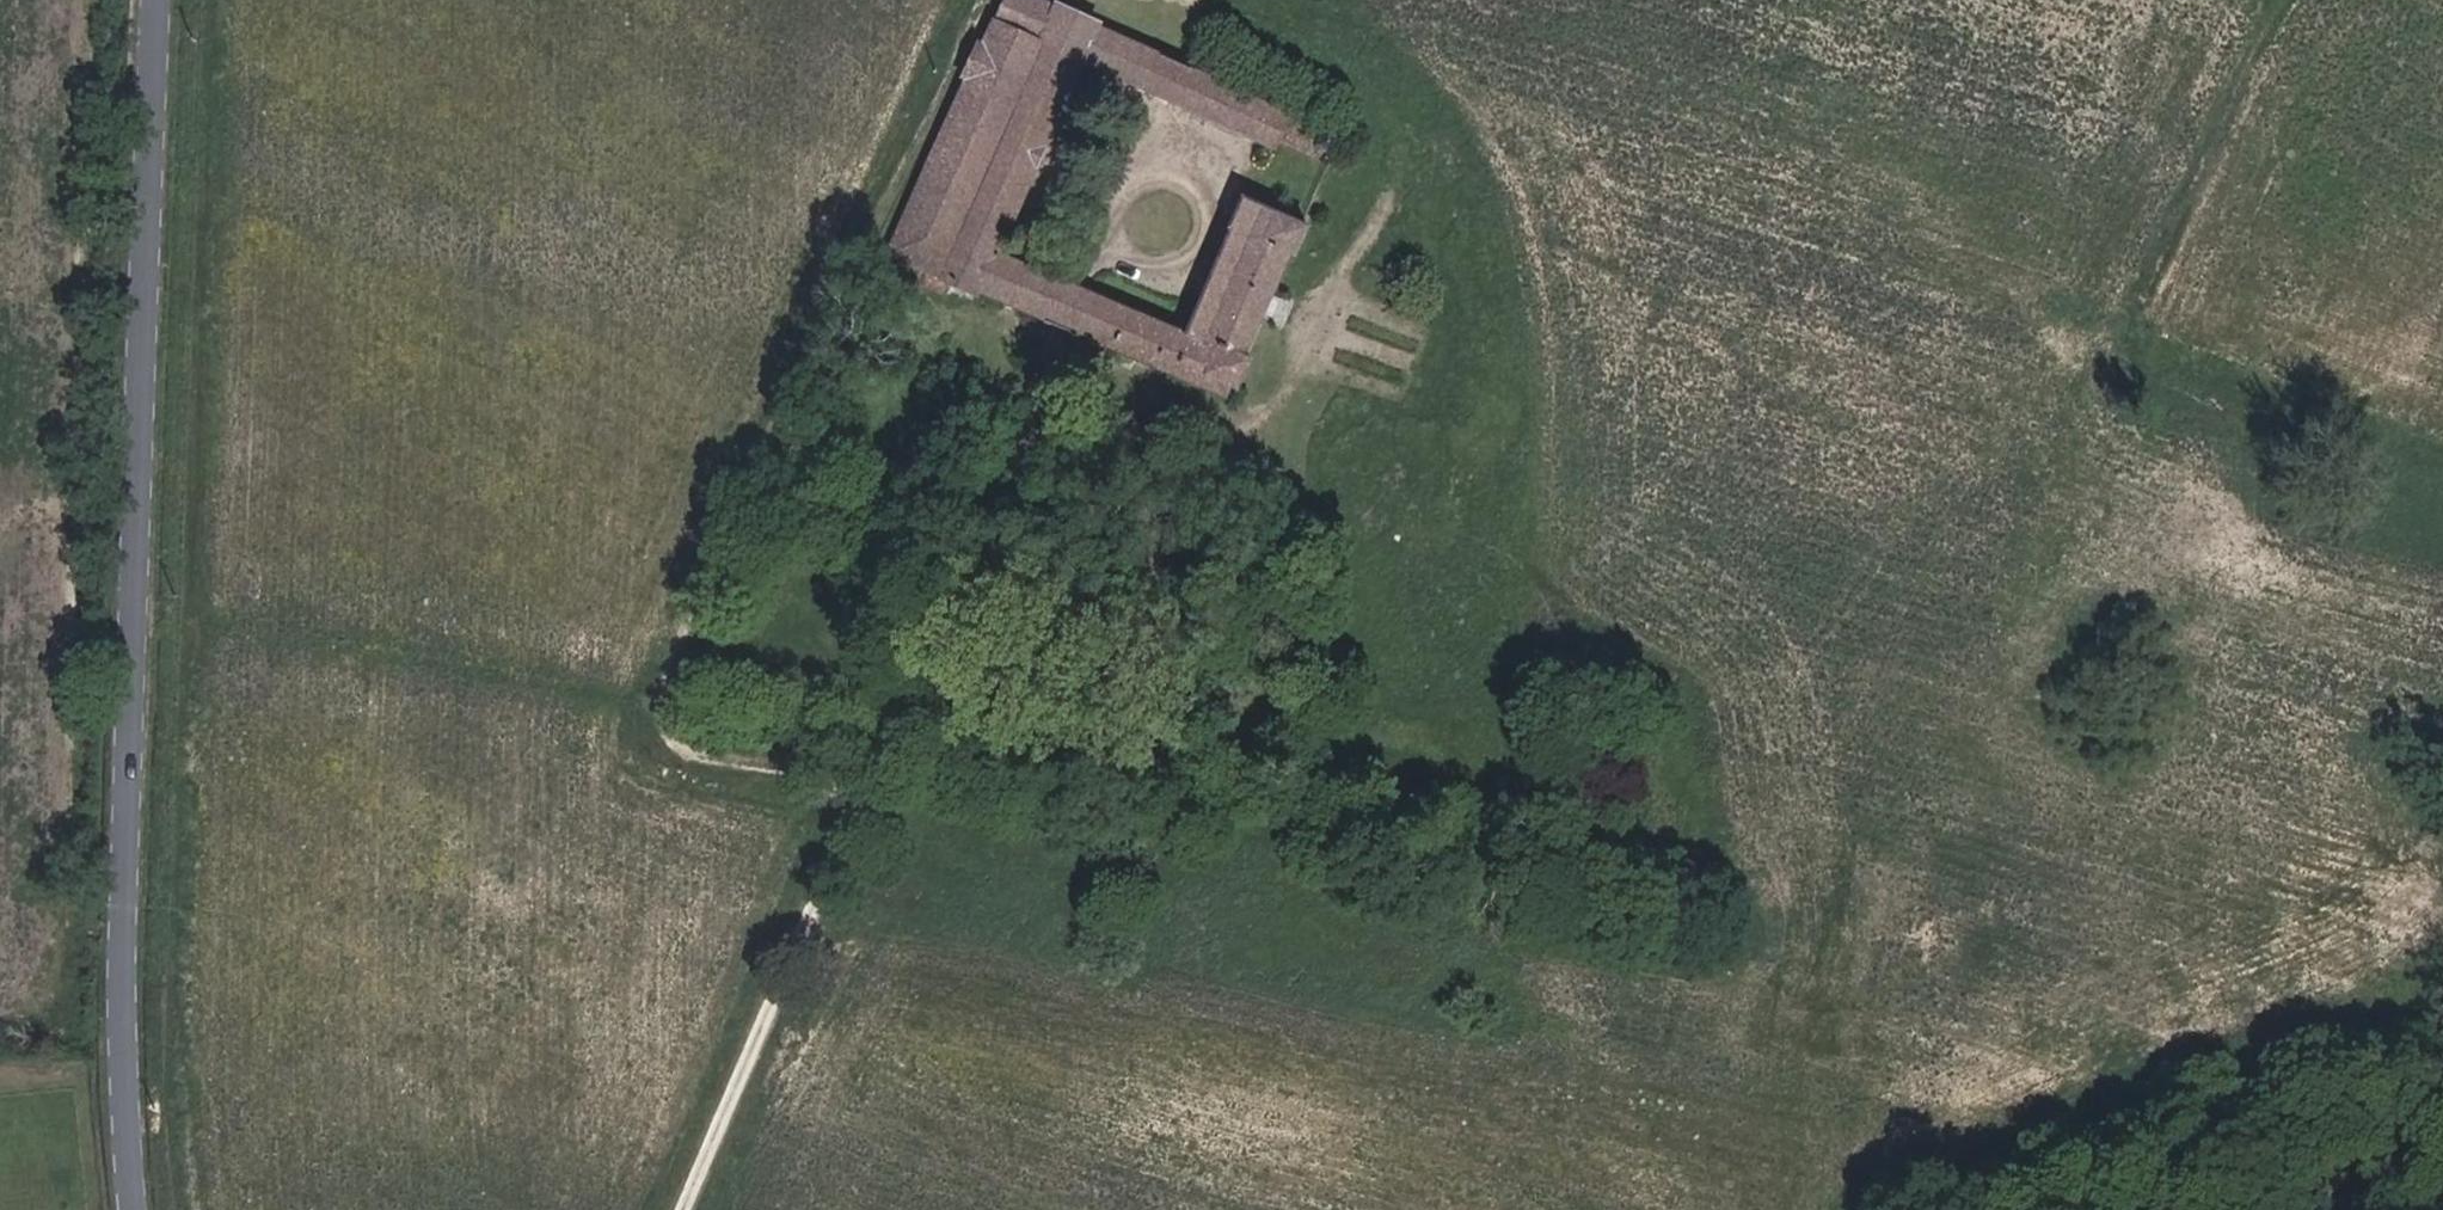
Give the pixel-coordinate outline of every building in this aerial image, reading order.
[(1347,126),(1207,67),(1048,0),(1009,0),(902,259),(1065,329),(1085,336),(1229,398),(1234,387),(1241,390),(1255,359),(1245,355),(1288,253),(1295,256),(1308,225),(1245,198),(1190,331),(998,251),(1078,62),(1276,147),(1279,140),(1318,157),(1321,148),(1335,154),(1347,126)]
